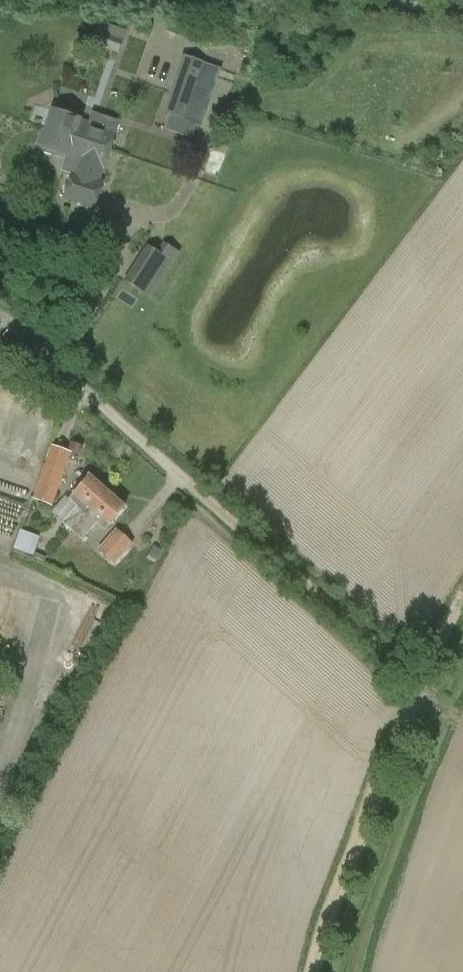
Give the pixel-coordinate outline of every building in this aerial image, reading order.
[(99,31),(95,45),(119,53),(123,40),(99,31)] [(209,45),(204,60),(220,66),(221,62),(236,67),(240,56),(209,45)] [(162,113),(185,121),(205,63),(182,55),(162,113)] [(52,111),(45,129),(108,150),(115,132),(118,121),(92,112),(89,123),(52,111)] [(108,150),(45,129),(39,147),(43,149),(42,152),(65,160),(66,156),(76,160),(63,199),(94,209),(104,181),(98,180),(102,169),(108,150)] [(102,321),(130,347),(164,307),(137,282),(102,321)] [(0,361),(0,386),(11,371),(0,361)] [(32,499),(52,506),(71,453),(51,445),(32,499)] [(72,494),(68,499),(76,507),(62,522),(72,531),(106,491),(88,476),(72,494)] [(124,507),(106,491),(72,531),(82,540),(96,523),(104,530),(124,507)] [(18,528),(12,547),(32,553),(38,535),(18,528)] [(116,528),(97,550),(115,565),(134,543),(116,528)]
